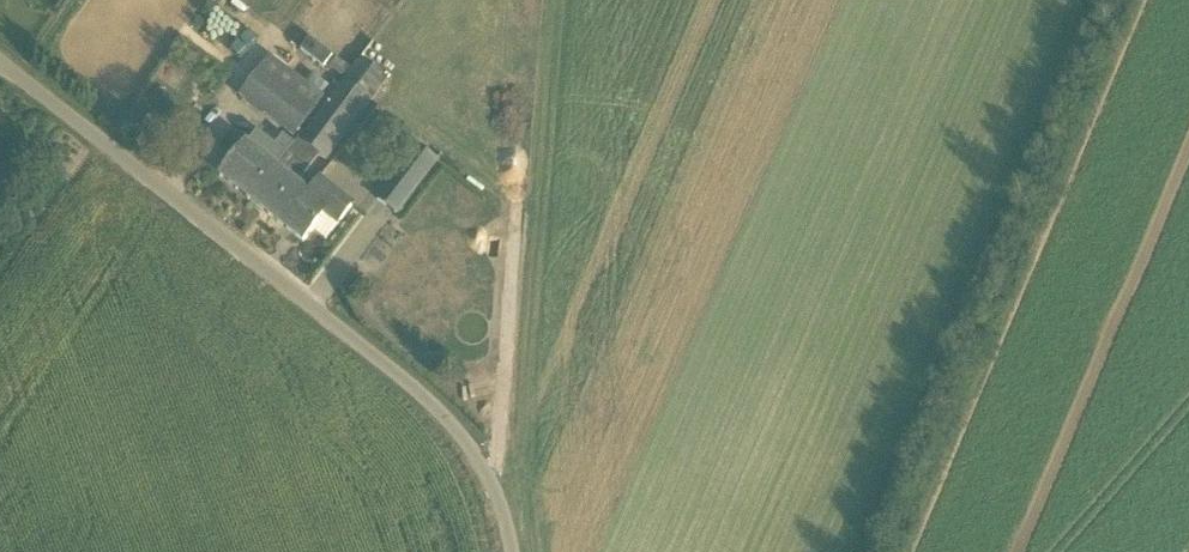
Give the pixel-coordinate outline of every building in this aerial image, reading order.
[(295,136),(324,98),(271,58),(242,96),(295,136)] [(298,139),(298,140),(319,158),(326,163),(373,100),(378,94),(388,80),(388,79),(360,58),(299,140),(298,139)] [(337,58),(329,67),(342,77),(349,68),(337,58)] [(397,121),(387,134),(403,147),(413,134),(397,121)] [(286,157),(285,156),(255,133),(234,161),(219,149),(207,164),(250,199),(276,168),(277,169),(286,157)] [(299,185),(309,171),(286,154),(285,156),(286,157),(277,169),(276,168),(250,199),(283,226),(309,194),(309,195),(310,194),(299,185)] [(403,160),(374,197),(397,214),(426,177),(403,160)] [(355,206),(322,181),(311,195),(310,194),(309,195),(309,194),(283,226),(304,243),(313,231),(326,241),(355,206)]
